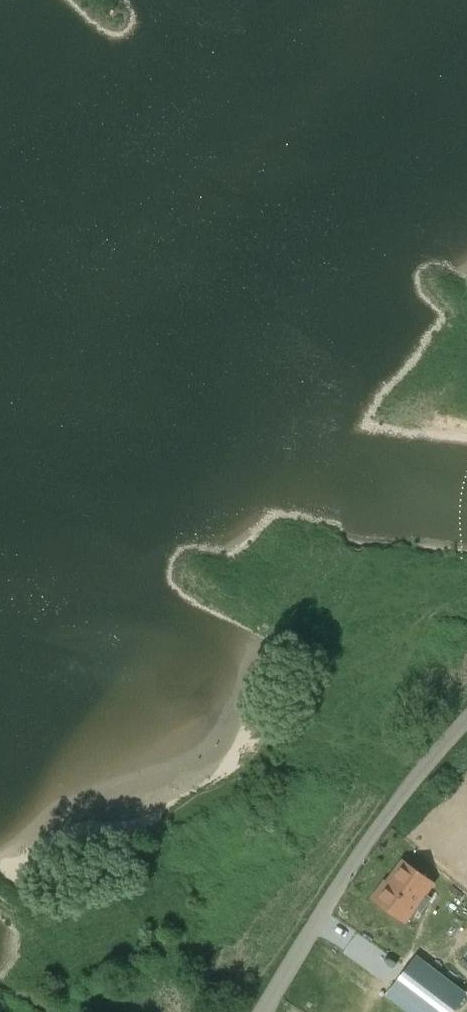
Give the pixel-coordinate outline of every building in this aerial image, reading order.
[(432,883),(403,862),(387,883),(385,882),(373,898),(404,920),(414,907),(420,912),(430,898),(424,894),(432,883)] [(415,1011),(451,1011),(463,996),(414,959),(389,992),(415,1011)]
